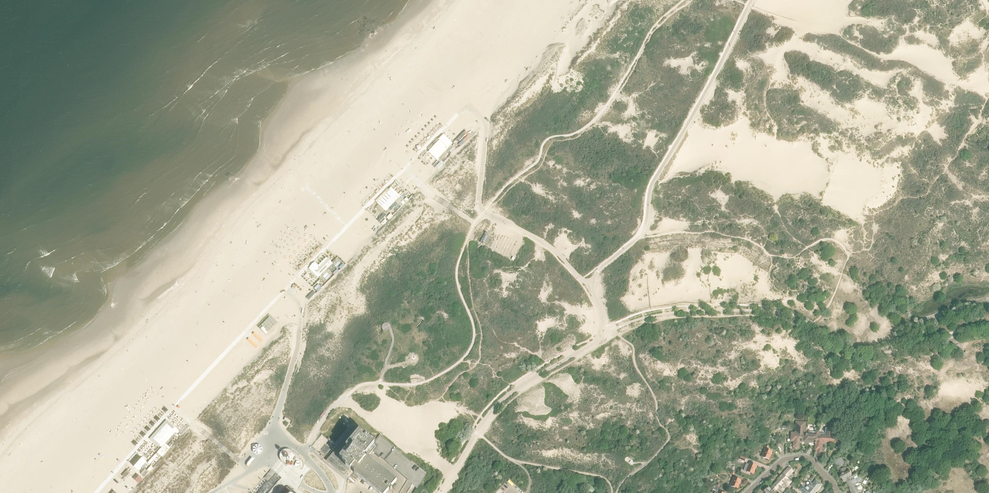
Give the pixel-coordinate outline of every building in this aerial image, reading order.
[(441,163),(452,153),(441,143),(431,153),(441,163)] [(403,207),(418,191),(407,181),(392,196),(390,194),(376,208),(391,222),(404,208),(403,207)] [(367,231),(380,218),(374,212),(361,225),(367,231)] [(310,267),(321,276),(329,268),(333,271),(337,267),(325,256),(317,264),(315,262),(310,267)] [(259,328),(267,334),(278,323),(270,316),(259,328)] [(805,438),(806,433),(805,433),(805,425),(803,425),(803,424),(798,424),(798,425),(797,425),(797,433),(795,433),(795,441),(794,448),(798,448),(799,443),(801,443),(801,442),(802,440),(802,438),(805,438)] [(372,451),(376,445),(373,443),(368,438),(369,437),(367,435),(366,436),(353,425),(336,445),(340,448),(328,462),(337,470),(342,464),(342,465),(343,466),(344,465),(349,470),(352,466),(356,470),(355,471),(380,492),(386,492),(389,490),(390,491),(392,489),(391,488),(396,482),(366,457),(372,451)] [(165,446),(176,434),(167,426),(156,439),(165,446)] [(815,436),(810,435),(810,429),(808,429),(808,433),(806,433),(805,438),(802,438),(802,440),(805,440),(805,442),(812,442),(813,441),(815,441),(815,436)] [(821,455),(821,446),(820,446),(820,444),(822,444),(822,443),(823,443),(823,442),(824,441),(834,442),(833,443),(837,443),(837,437),(832,437),(833,429),(830,429),(829,436),(818,436),(818,432),(816,431),(815,436),(815,441),(815,444),(815,447),(815,449),(816,450),(817,450),(817,455),(821,455)] [(380,434),(376,439),(373,443),(376,445),(372,451),(407,480),(412,484),(417,488),(426,473),(380,434)] [(780,443),(776,437),(772,440),(776,446),(780,443)] [(259,445),(255,445),(253,448),(253,452),(256,454),(260,454),(262,451),(262,447),(259,445)] [(769,460),(772,452),(767,450),(768,447),(766,446),(762,457),(769,460)] [(280,454),(280,456),(280,458),(280,459),(281,461),(282,462),(283,463),(294,452),(292,451),(291,450),(290,450),(288,449),(286,449),(285,450),(283,451),(282,452),(281,453),(280,454)] [(277,470),(296,487),(298,485),(306,492),(309,489),(302,483),(309,466),(294,452),(283,463),(277,470)] [(853,477),(857,475),(856,472),(851,475),(849,471),(846,473),(846,472),(846,471),(846,469),(846,467),(841,459),(836,461),(839,466),(836,468),(838,471),(840,470),(841,470),(841,471),(842,473),(843,474),(840,476),(844,482),(845,481),(845,480),(846,480),(847,483),(854,479),(853,477)] [(753,474),(756,466),(749,463),(749,465),(746,464),(743,471),(753,474)] [(791,482),(786,477),(787,476),(788,476),(789,474),(789,473),(787,471),(786,471),(777,479),(777,480),(777,481),(772,487),(776,490),(783,483),(783,482),(787,486),(791,482)] [(292,490),(294,488),(281,477),(281,478),(280,479),(275,475),(260,492),(289,492),(292,490)] [(738,489),(741,480),(734,477),(730,486),(738,489)] [(861,491),(858,487),(856,488),(855,485),(856,483),(858,482),(856,478),(855,479),(854,479),(847,483),(851,490),(851,491),(850,492),(851,492),(860,492),(861,491)] [(821,485),(816,480),(812,485),(811,483),(806,489),(802,486),(799,490),(803,492),(815,492),(821,485)]
